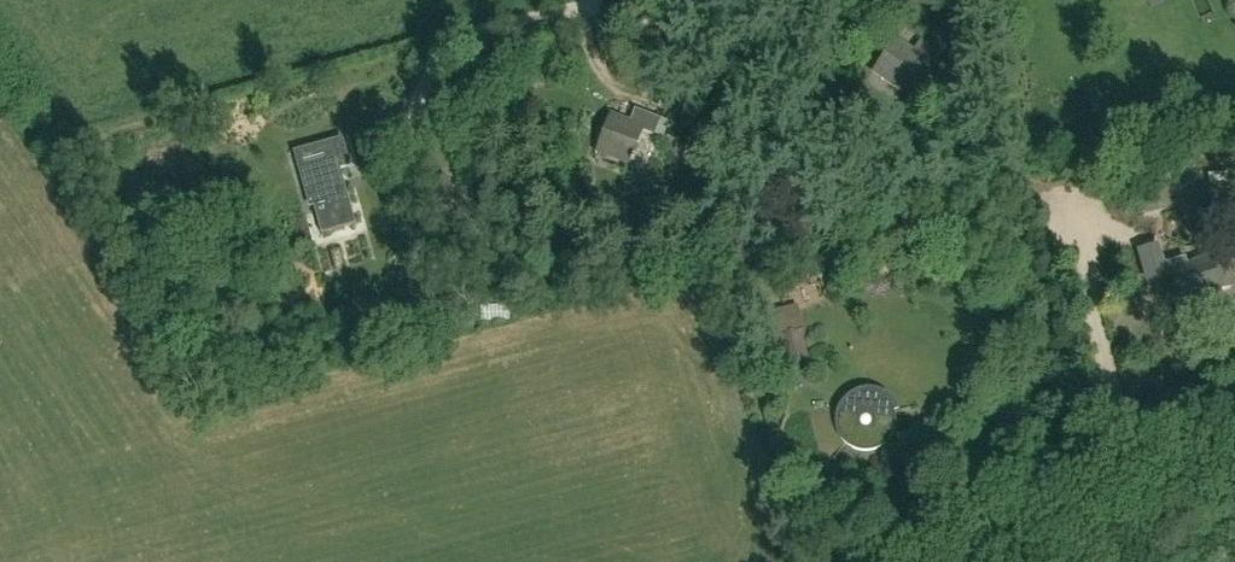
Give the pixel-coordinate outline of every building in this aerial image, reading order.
[(1197,9),(1201,0),(1179,0),(1197,9)] [(913,51),(896,40),(874,72),(903,92),(923,63),(933,70),(943,55),(921,39),(913,51)] [(611,115),(597,151),(630,164),(643,131),(654,135),(660,118),(635,108),(630,122),(611,115)] [(323,150),(326,160),(302,166),(321,234),(356,225),(341,170),(351,167),(344,143),(323,150)] [(1141,190),(1145,214),(1173,209),(1169,185),(1141,190)] [(1157,248),(1140,253),(1148,281),(1172,274),(1181,304),(1219,292),(1209,259),(1186,266),(1184,261),(1163,267),(1157,248)] [(835,404),(842,407),(839,416),(838,425),(841,434),(847,442),(854,447),(864,449),(873,448),(881,444),(888,437),(892,429),(892,419),(900,417),(897,406),(891,398),(882,391),(872,388),(861,387),(851,390),(842,396),(835,404)]
